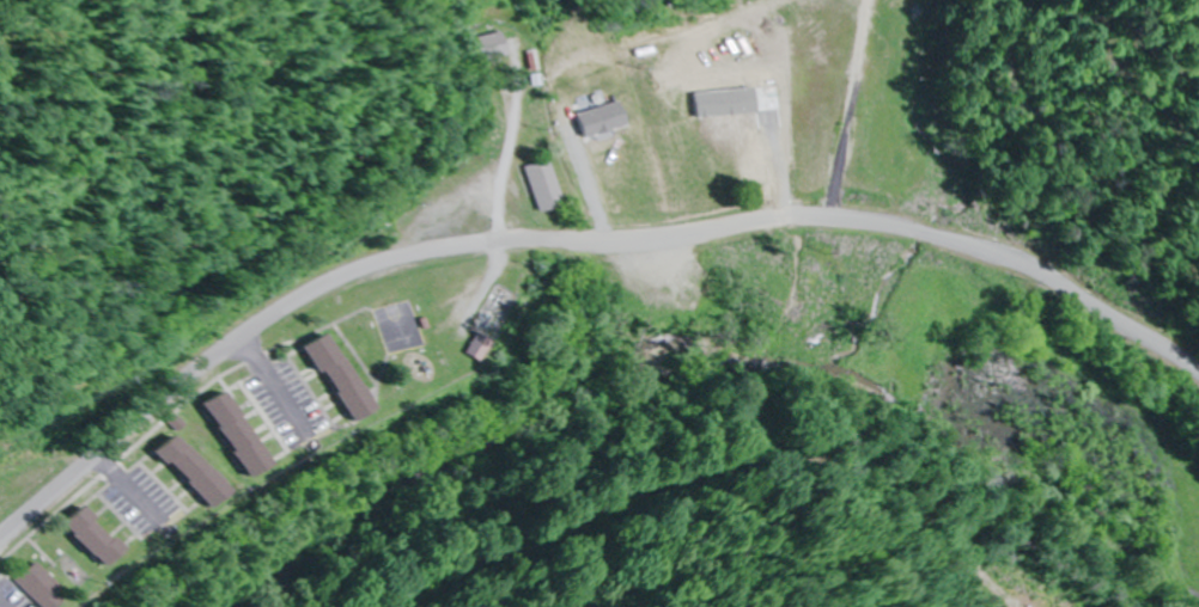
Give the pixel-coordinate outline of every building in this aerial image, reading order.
[(478,66),(504,60),(498,32),(472,38),(478,66)] [(543,161),(518,168),(529,213),(554,207),(543,161)] [(325,423),(349,411),(312,333),(287,344),(325,423)] [(224,478),(246,468),(213,391),(191,401),(224,478)] [(207,491),(161,433),(139,450),(185,509),(207,491)] [(107,552),(68,505),(47,523),(86,569),(107,552)] [(26,606),(37,606),(44,601),(40,596),(47,589),(22,562),(1,581),(26,606)]
